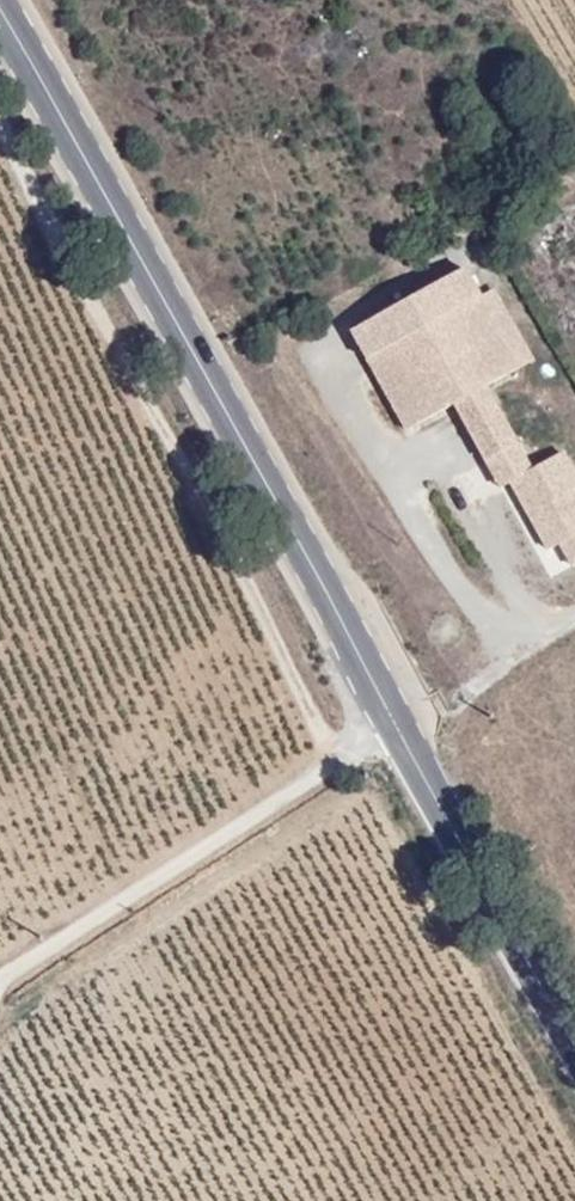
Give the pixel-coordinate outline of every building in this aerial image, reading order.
[(484,387),(533,360),(495,291),(480,299),(463,269),(351,331),(406,430),(454,404),(484,387)] [(484,387),(454,404),(466,424),(496,408),(484,387)] [(466,424),(486,461),(496,456),(511,482),(548,550),(560,543),(567,539),(574,553),(574,495),(573,490),(574,489),(574,476),(561,452),(530,469),(496,408),(466,424)] [(496,456),(486,461),(501,487),(511,482),(496,456)] [(560,543),(572,566),(574,564),(574,553),(567,539),(560,543)]
